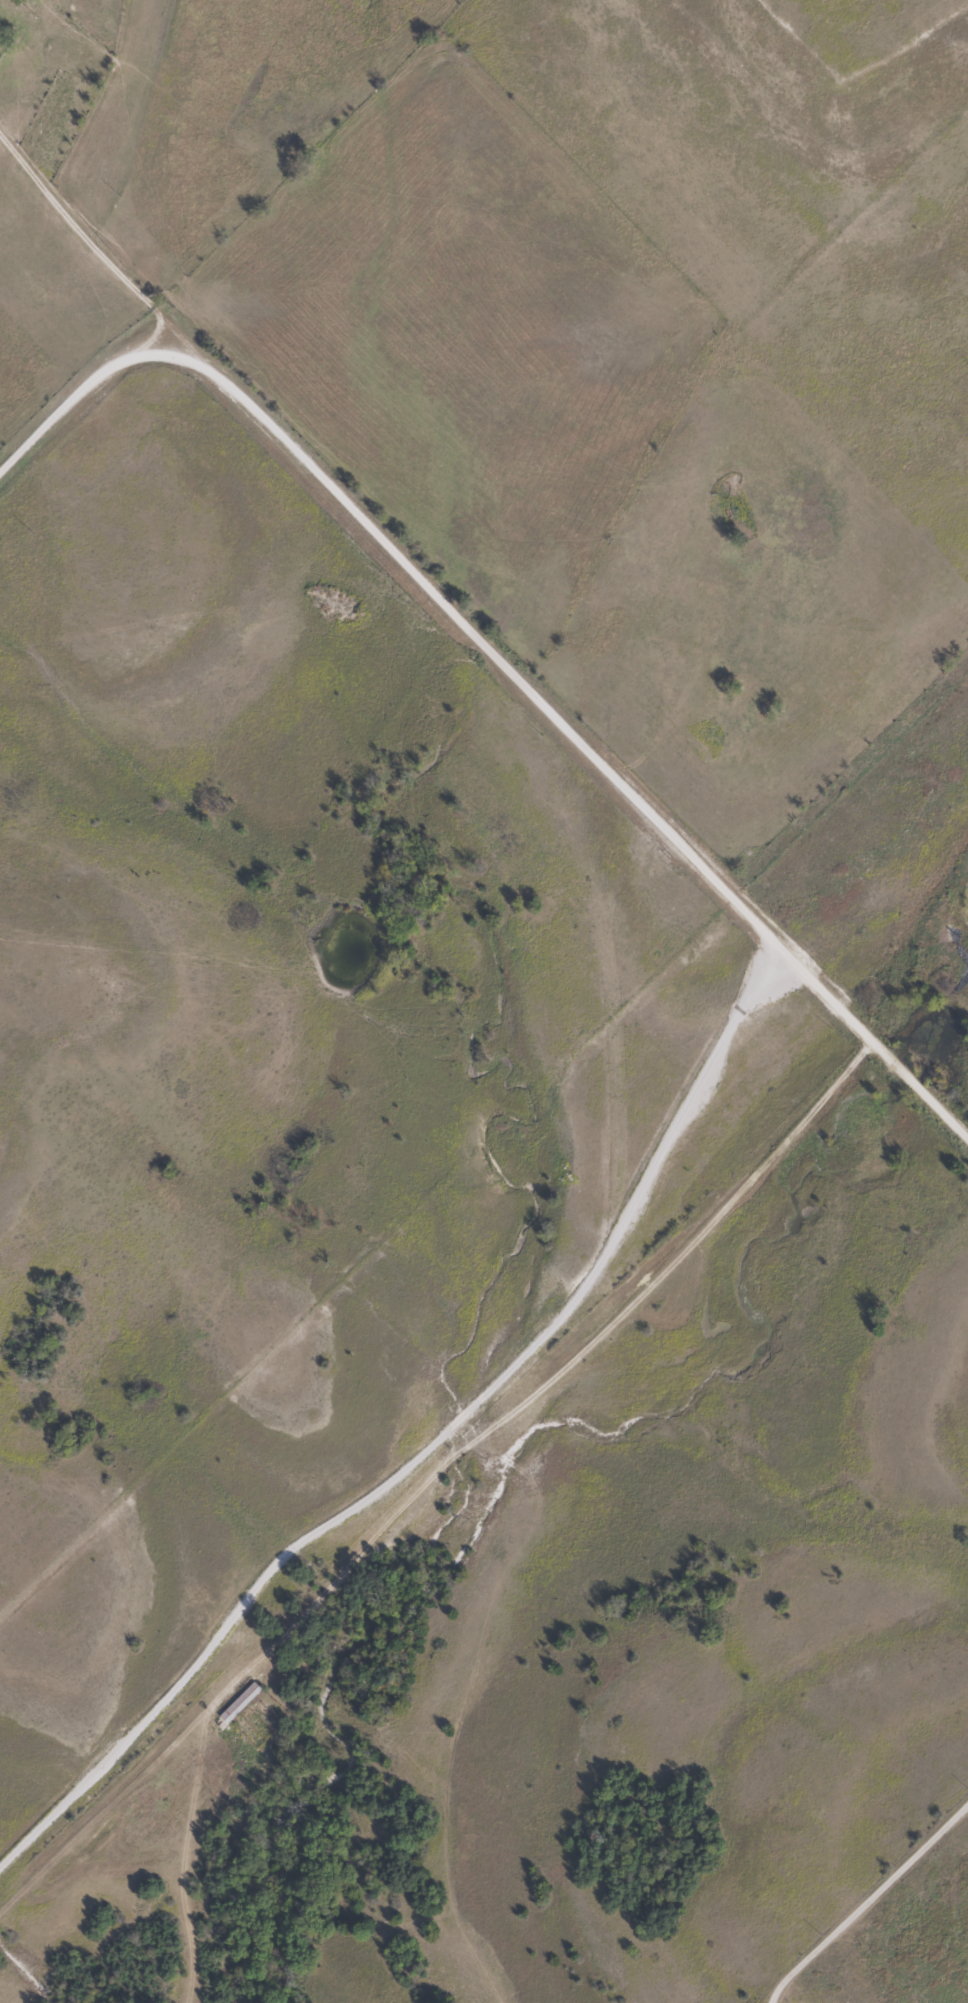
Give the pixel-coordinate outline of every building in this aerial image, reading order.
[(257,1690),(249,1682),(215,1717),(223,1725),(257,1690)]
